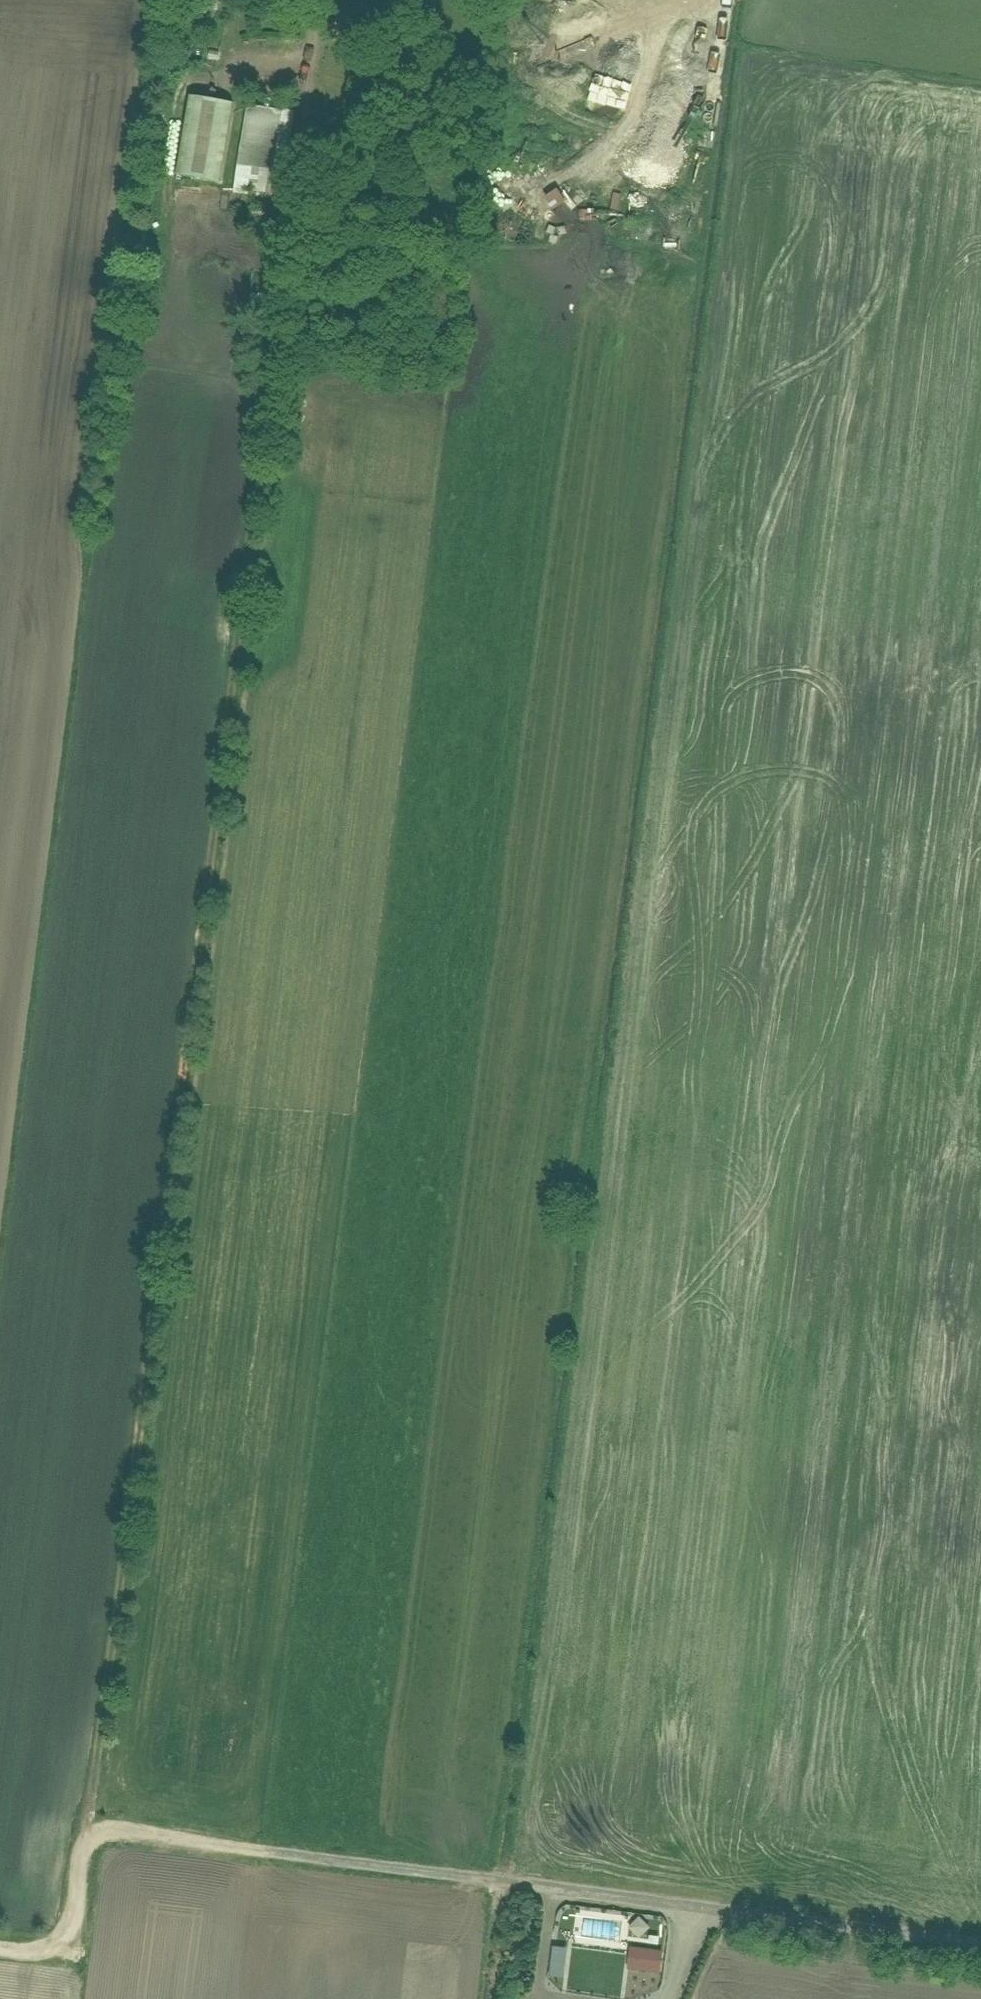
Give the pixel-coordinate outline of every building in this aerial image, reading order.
[(233,107),(188,99),(174,179),(219,187),(233,107)] [(293,116),(246,109),(232,196),(248,199),(249,195),(280,200),(293,116)] [(662,1972),(665,1949),(630,1945),(627,1967),(662,1972)]
